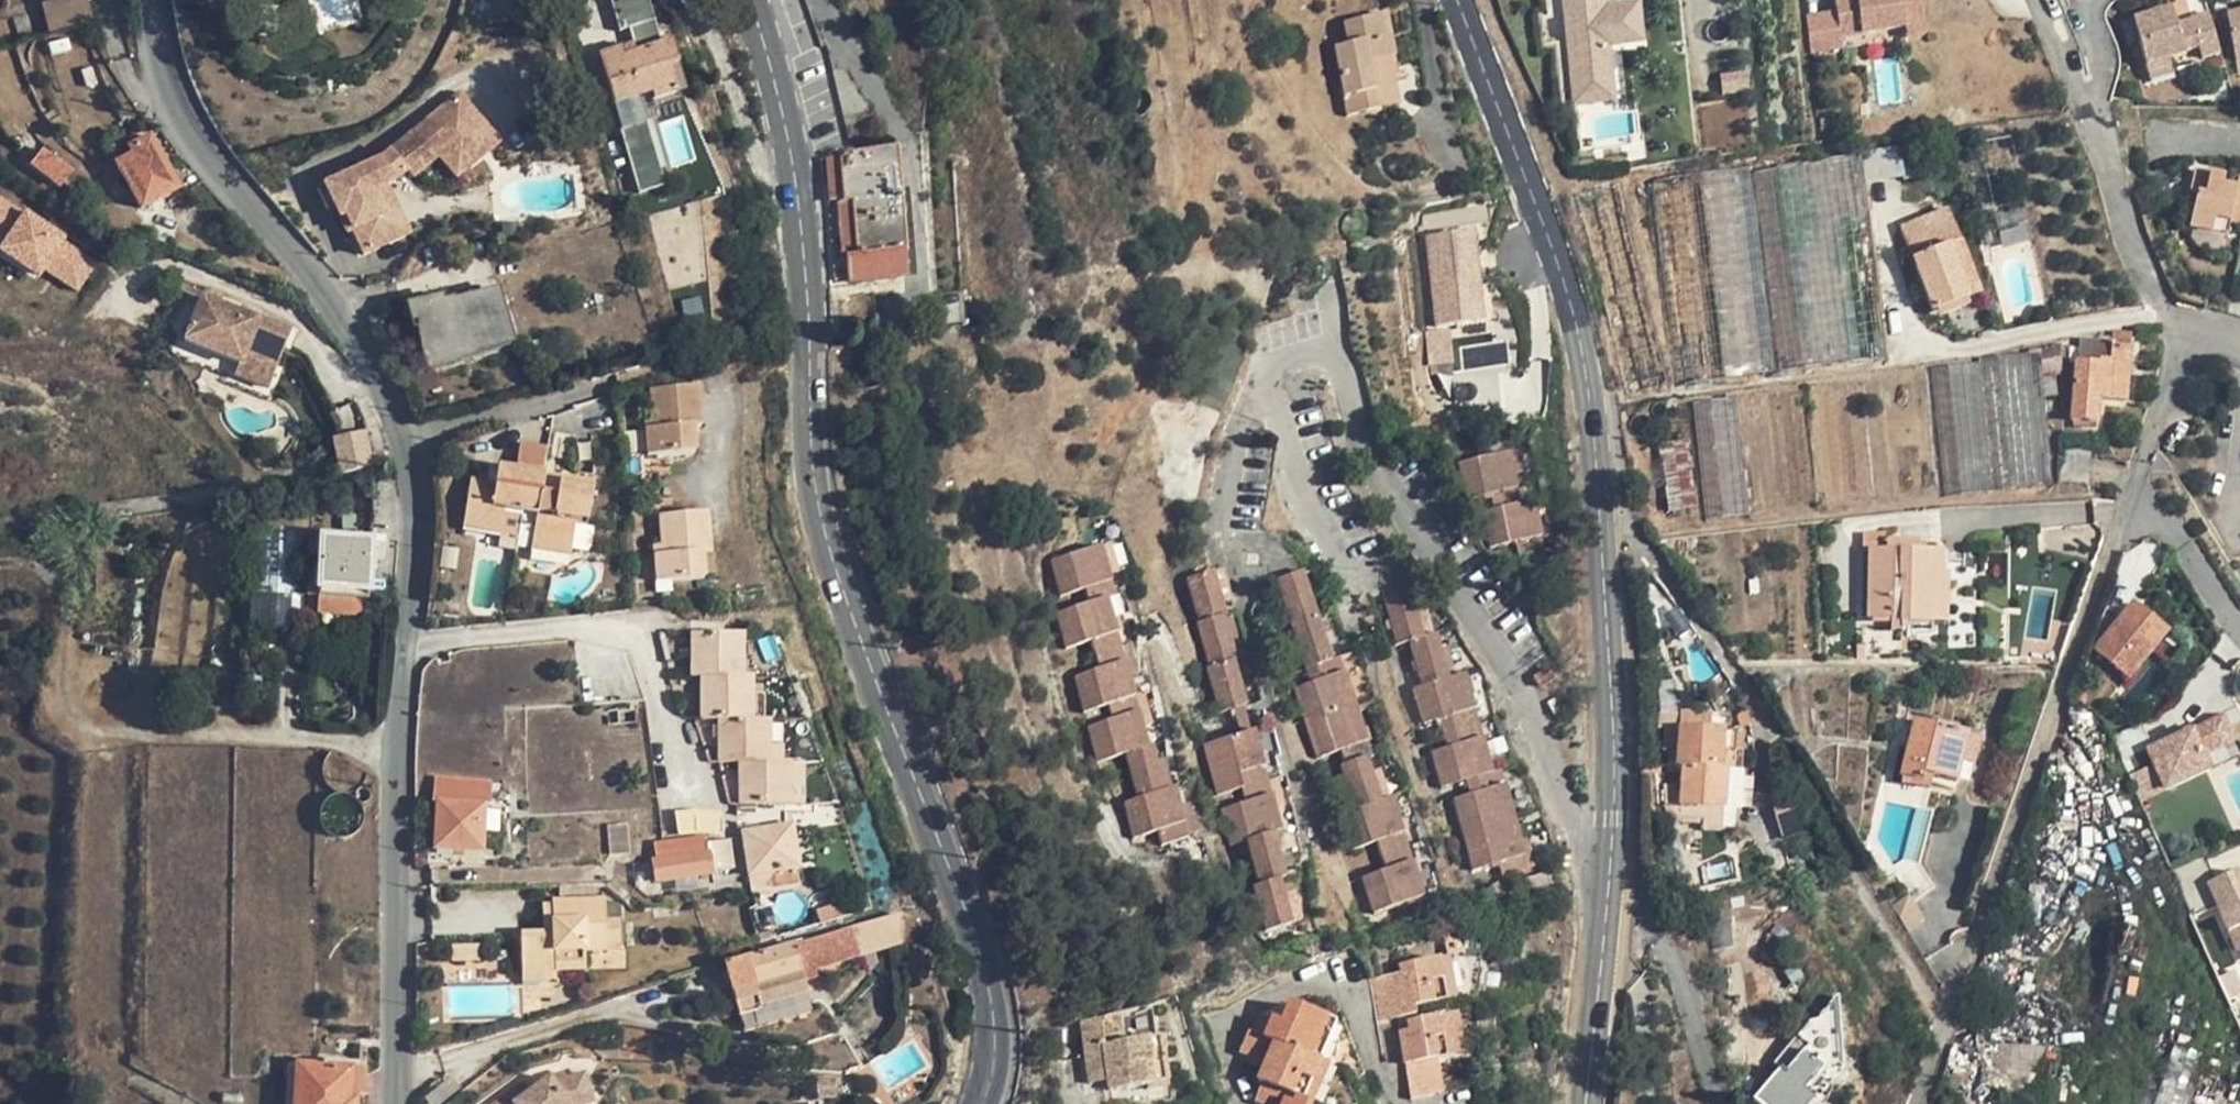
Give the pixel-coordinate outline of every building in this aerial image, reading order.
[(40,5),(47,34),(93,23),(87,0),(59,0),(40,5)] [(1573,102),(1617,98),(1613,46),(1647,44),(1643,0),(1635,0),(1607,2),(1607,0),(1565,0),(1573,102)] [(1924,0),(1837,0),(1837,7),(1808,9),(1811,41),(1927,31),(1924,0)] [(2174,12),(2133,23),(2139,42),(2146,70),(2170,64),(2185,60),(2184,56),(2188,55),(2202,52),(2203,62),(2220,58),(2213,27),(2210,20),(2180,29),(2177,24),(2174,12)] [(1387,15),(1379,16),(1384,36),(1390,35),(1387,15)] [(1384,36),(1379,16),(1345,22),(1349,43),(1336,45),(1349,113),(1381,107),(1380,103),(1371,62),(1389,58),(1394,57),(1390,35),(1384,36)] [(2229,22),(2239,70),(2239,20),(2229,22)] [(2128,45),(2139,42),(2133,23),(2121,26),(2126,45),(2128,45)] [(623,56),(621,48),(600,54),(613,103),(651,93),(653,100),(677,93),(671,67),(677,65),(671,43),(623,56)] [(1399,103),(1389,58),(1371,62),(1380,103),(1381,107),(1399,103)] [(2172,73),(2170,64),(2146,70),(2149,79),(2172,73)] [(383,155),(319,184),(330,207),(338,204),(349,230),(354,228),(365,252),(398,237),(375,186),(387,180),(397,176),(408,167),(414,173),(441,153),(448,164),(464,151),(467,156),(495,136),(462,93),(383,155)] [(464,151),(448,164),(458,177),(501,144),(495,136),(467,156),(464,151)] [(134,157),(117,166),(141,209),(177,190),(149,139),(130,149),(134,157)] [(1881,147),(1883,175),(1905,173),(1902,145),(1881,147)] [(46,148),(33,163),(59,185),(72,170),(46,148)] [(848,284),(855,283),(862,283),(900,279),(893,153),(828,159),(831,199),(826,199),(832,280),(847,279),(848,284)] [(2197,170),(2190,201),(2198,202),(2195,216),(2214,221),(2211,230),(2229,234),(2232,221),(2239,224),(2239,187),(2239,189),(2224,186),(2226,177),(2197,170)] [(1771,373),(1772,368),(1745,173),(1744,171),(1737,171),(1652,182),(1678,382),(1679,385),(1771,373)] [(387,180),(375,186),(398,237),(411,231),(387,180)] [(41,280),(46,271),(81,292),(102,256),(0,195),(0,239),(4,241),(0,247),(0,255),(41,280)] [(1949,242),(1956,239),(1945,213),(1904,230),(1915,257),(1926,252),(1949,242)] [(2214,221),(2195,216),(2192,225),(2211,230),(2214,221)] [(1485,315),(1476,226),(1431,231),(1440,319),(1485,315)] [(1364,238),(1352,241),(1353,251),(1365,247),(1364,238)] [(1956,239),(1949,242),(1962,280),(1972,299),(1981,296),(1956,239)] [(1939,314),(1942,312),(1967,302),(1972,299),(1962,280),(1949,242),(1926,252),(1915,257),(1939,314)] [(414,332),(416,331),(419,329),(429,364),(507,344),(495,294),(444,307),(443,302),(409,310),(414,332)] [(931,326),(962,326),(961,294),(930,296),(931,326)] [(291,335),(204,298),(185,342),(241,366),(244,358),(276,372),(291,335)] [(1969,309),(1967,302),(1942,312),(1944,320),(1969,309)] [(1429,327),(1432,356),(1456,354),(1453,324),(1429,327)] [(2098,422),(2100,398),(2126,399),(2131,336),(2114,333),(2113,342),(2081,340),(2080,362),(2077,362),(2073,419),(2098,422)] [(2061,348),(2039,353),(2041,372),(2052,371),(2062,368),(2061,348)] [(2049,448),(2041,372),(2039,353),(1985,358),(1981,358),(1980,362),(1933,367),(1945,492),(1947,496),(2051,486),(2049,448)] [(276,372),(244,358),(241,366),(236,377),(268,390),(276,372)] [(700,392),(684,393),(687,455),(694,455),(692,430),(702,429),(700,392)] [(651,394),(653,420),(654,432),(645,433),(646,440),(647,457),(687,455),(684,393),(651,394)] [(1753,513),(1738,394),(1690,399),(1703,519),(1753,513)] [(645,421),(645,433),(654,432),(653,420),(645,421)] [(336,434),(341,471),(376,467),(370,429),(336,434)] [(1686,440),(1662,443),(1671,510),(1695,506),(1686,440)] [(537,447),(508,443),(505,472),(535,476),(537,447)] [(2092,450),(2062,448),(2059,480),(2089,481),(2092,450)] [(1478,506),(1509,501),(1502,451),(1444,458),(1449,495),(1476,491),(1478,506)] [(486,469),(483,488),(503,491),(505,472),(486,469)] [(532,531),(537,494),(539,476),(535,476),(505,472),(503,491),(483,488),(464,487),(459,533),(498,538),(500,519),(516,521),(517,529),(532,531)] [(554,496),(537,494),(532,531),(530,553),(568,558),(573,526),(584,528),(588,489),(555,485),(554,496)] [(1525,500),(1509,501),(1478,506),(1467,507),(1471,541),(1498,537),(1500,552),(1531,548),(1525,500)] [(660,518),(661,547),(662,557),(653,558),(655,582),(693,580),(690,516),(660,518)] [(708,516),(690,516),(693,580),(703,579),(701,554),(710,554),(708,516)] [(498,538),(516,540),(517,529),(516,521),(500,519),(498,538)] [(299,595),(305,529),(267,526),(261,591),(299,595)] [(517,529),(516,540),(514,551),(530,553),(532,531),(517,529)] [(1095,597),(1111,593),(1120,590),(1108,538),(1058,550),(1067,588),(1091,582),(1095,597)] [(321,539),(318,596),(367,598),(370,542),(321,539)] [(1902,623),(1935,624),(1935,614),(1936,584),(1936,575),(1942,575),(1943,552),(1920,551),(1921,543),(1887,541),(1887,550),(1871,549),(1869,618),(1891,619),(1902,620),(1902,623)] [(654,547),(653,558),(662,557),(661,547),(654,547)] [(1201,565),(1211,611),(1235,606),(1237,605),(1226,560),(1201,565)] [(1290,574),(1303,619),(1331,613),(1318,567),(1290,574)] [(1948,576),(1942,575),(1936,575),(1936,584),(1935,614),(1935,624),(1948,623),(1948,576)] [(1414,637),(1425,633),(1413,590),(1387,597),(1400,641),(1414,637)] [(1123,644),(1111,593),(1095,597),(1061,605),(1069,640),(1094,633),(1098,650),(1123,644)] [(2112,661),(2129,674),(2131,676),(2167,632),(2132,603),(2097,647),(2112,661)] [(1245,652),(1235,606),(1211,611),(1208,612),(1217,658),(1242,653),(1245,652)] [(1344,658),(1331,613),(1303,619),(1316,666),(1325,663),(1344,658)] [(1901,632),(1902,623),(1902,620),(1891,619),(1891,632),(1901,632)] [(1437,629),(1425,633),(1414,637),(1428,682),(1452,674),(1437,629)] [(703,675),(712,675),(742,675),(742,631),(693,631),(693,656),(703,656),(703,675)] [(1135,692),(1123,644),(1098,650),(1101,664),(1076,669),(1084,704),(1109,698),(1135,692)] [(1252,698),(1242,653),(1217,658),(1215,658),(1225,704),(1252,698)] [(1352,655),(1344,658),(1325,663),(1328,675),(1303,682),(1313,717),(1365,703),(1352,655)] [(693,675),(703,675),(703,656),(693,656),(693,675)] [(1468,670),(1452,674),(1428,682),(1418,685),(1429,719),(1451,711),(1456,726),(1482,718),(1468,670)] [(753,716),(752,691),(753,675),(742,675),(712,675),(712,690),(704,691),(703,716),(721,716),(753,716)] [(703,675),(704,691),(712,690),(712,675),(703,675)] [(766,692),(752,691),(753,716),(766,716),(766,692)] [(1146,741),(1135,692),(1109,698),(1113,713),(1088,717),(1097,752),(1127,747),(1146,741)] [(1380,753),(1365,703),(1313,717),(1323,753),(1348,747),(1351,761),(1374,755),(1380,753)] [(770,761),(770,741),(771,717),(766,716),(753,716),(721,716),(721,745),(729,745),(729,761),(739,761),(749,761),(770,761)] [(1496,767),(1482,718),(1456,726),(1460,740),(1439,747),(1449,781),(1479,772),(1496,767)] [(1956,782),(1961,764),(1969,735),(1969,733),(1917,720),(1901,775),(1904,776),(1923,781),(1925,774),(1934,776),(1956,782)] [(1718,764),(1722,729),(1680,724),(1676,764),(1682,765),(1717,769),(1718,764)] [(1238,786),(1271,778),(1259,729),(1255,729),(1209,739),(1220,790),(1238,786)] [(1740,731),(1722,729),(1718,764),(1717,769),(1725,770),(1739,771),(1741,751),(1738,750),(1740,731)] [(1983,739),(1969,735),(1961,764),(1974,768),(1975,764),(1983,739)] [(1152,739),(1146,741),(1127,747),(1137,793),(1164,787),(1152,739)] [(781,740),(770,741),(770,761),(781,761),(781,740)] [(720,761),(729,761),(729,745),(721,745),(720,761)] [(1387,799),(1374,755),(1351,761),(1345,763),(1358,807),(1387,799)] [(739,776),(739,802),(785,801),(790,801),(790,761),(781,761),(770,761),(749,761),(749,777),(739,776)] [(739,761),(739,776),(749,777),(749,761),(739,761)] [(803,761),(790,761),(790,801),(802,801),(803,761)] [(1504,764),(1496,767),(1479,772),(1483,786),(1459,793),(1470,831),(1520,816),(1504,764)] [(1677,805),(1719,811),(1725,770),(1717,769),(1682,765),(1677,805)] [(1737,813),(1742,771),(1739,771),(1725,770),(1719,811),(1737,813)] [(1929,790),(1934,776),(1925,774),(1923,781),(1904,776),(1902,783),(1929,790)] [(1283,829),(1271,778),(1238,786),(1241,802),(1223,806),(1232,841),(1248,837),(1275,831),(1283,829)] [(480,851),(483,803),(489,801),(491,783),(482,782),(435,779),(433,799),(436,800),(435,849),(480,851)] [(1174,784),(1164,787),(1137,793),(1122,797),(1130,832),(1156,825),(1160,841),(1186,835),(1174,784)] [(1397,796),(1387,799),(1358,807),(1348,809),(1358,846),(1381,839),(1406,832),(1397,796)] [(786,814),(785,801),(739,802),(740,831),(743,831),(785,824),(786,814)] [(1535,863),(1520,816),(1470,831),(1481,865),(1505,857),(1509,871),(1535,863)] [(791,824),(785,824),(743,831),(743,835),(749,875),(771,871),(774,871),(798,867),(791,824)] [(1287,876),(1275,831),(1248,837),(1258,882),(1280,877),(1287,876)] [(1418,869),(1406,832),(1381,839),(1390,869),(1367,876),(1375,907),(1425,894),(1418,869)] [(652,861),(655,880),(662,879),(709,872),(705,843),(704,836),(655,842),(656,861),(652,861)] [(728,840),(705,843),(709,872),(732,868),(728,840)] [(2206,882),(2235,950),(2239,948),(2239,868),(2206,882)] [(777,886),(774,871),(771,871),(749,875),(751,891),(777,886)] [(1291,921),(1280,877),(1258,882),(1252,884),(1263,927),(1291,921)] [(1893,906),(1908,927),(1923,918),(1909,895),(1893,906)] [(554,964),(555,971),(585,969),(584,950),(620,949),(619,920),(605,921),(604,899),(551,900),(551,903),(552,932),(543,932),(522,933),(523,965),(554,964)] [(542,903),(543,932),(552,932),(551,903),(542,903)] [(899,940),(898,910),(851,924),(859,953),(863,952),(899,940)] [(859,953),(851,924),(829,931),(794,942),(804,970),(859,953)] [(804,970),(794,942),(724,963),(739,1013),(761,1006),(762,1003),(809,989),(804,970)] [(1455,954),(1443,956),(1452,997),(1462,995),(1455,954)] [(1406,971),(1397,973),(1404,1015),(1413,1014),(1421,1012),(1419,1003),(1452,997),(1443,956),(1405,963),(1406,971)] [(555,979),(555,971),(554,964),(523,965),(522,982),(555,979)] [(1380,1019),(1401,1016),(1404,1015),(1397,973),(1374,978),(1380,1019)] [(1273,1016),(1266,1035),(1322,1059),(1332,1063),(1340,1046),(1339,1021),(1292,1000),(1285,1016),(1283,1021),(1273,1016)] [(1805,1091),(1824,1071),(1826,1074),(1836,1064),(1842,1069),(1837,1001),(1817,1022),(1811,1022),(1777,1064),(1781,1069),(1756,1099),(1761,1103),(1797,1103),(1796,1102),(1805,1091)] [(1125,1028),(1123,1007),(1106,1012),(1105,1013),(1107,1030),(1125,1028)] [(1462,1010),(1451,1012),(1459,1055),(1469,1053),(1462,1010)] [(1276,1011),(1273,1016),(1283,1021),(1285,1016),(1276,1011)] [(1451,1012),(1415,1019),(1415,1027),(1403,1030),(1410,1071),(1428,1068),(1428,1061),(1459,1055),(1451,1012)] [(1107,1030),(1105,1013),(1086,1020),(1093,1080),(1112,1077),(1114,1088),(1154,1083),(1151,1064),(1157,1063),(1154,1037),(1114,1042),(1114,1039),(1109,1040),(1107,1030)] [(1415,1019),(1413,1014),(1404,1015),(1401,1016),(1403,1030),(1415,1027),(1415,1019)] [(1269,1083),(1305,1099),(1322,1059),(1266,1035),(1248,1028),(1240,1048),(1267,1061),(1277,1064),(1269,1083)] [(1993,1039),(1991,1076),(2044,1079),(2046,1042),(1993,1039)] [(293,1103),(363,1103),(365,1069),(353,1068),(353,1061),(322,1058),(322,1066),(296,1064),(293,1103)] [(1317,1096),(1332,1063),(1322,1059),(1305,1099),(1315,1103),(1317,1096)] [(1260,1079),(1263,1081),(1269,1083),(1277,1064),(1267,1061),(1260,1079)] [(1433,1094),(1428,1068),(1410,1071),(1415,1098),(1433,1094)] [(1971,1100),(1968,1097),(1968,1071),(1955,1068),(1949,1091),(1953,1093),(1950,1103),(1970,1103),(1971,1100)] [(1267,1103),(1318,1103),(1315,1103),(1305,1099),(1269,1083),(1263,1081),(1255,1099),(1267,1103)] [(579,1082),(560,1086),(547,1089),(541,1085),(521,1098),(515,1090),(494,1103),(583,1103),(579,1082)] [(1805,1091),(1796,1102),(1797,1103),(1812,1103),(1815,1101),(1805,1091)]
